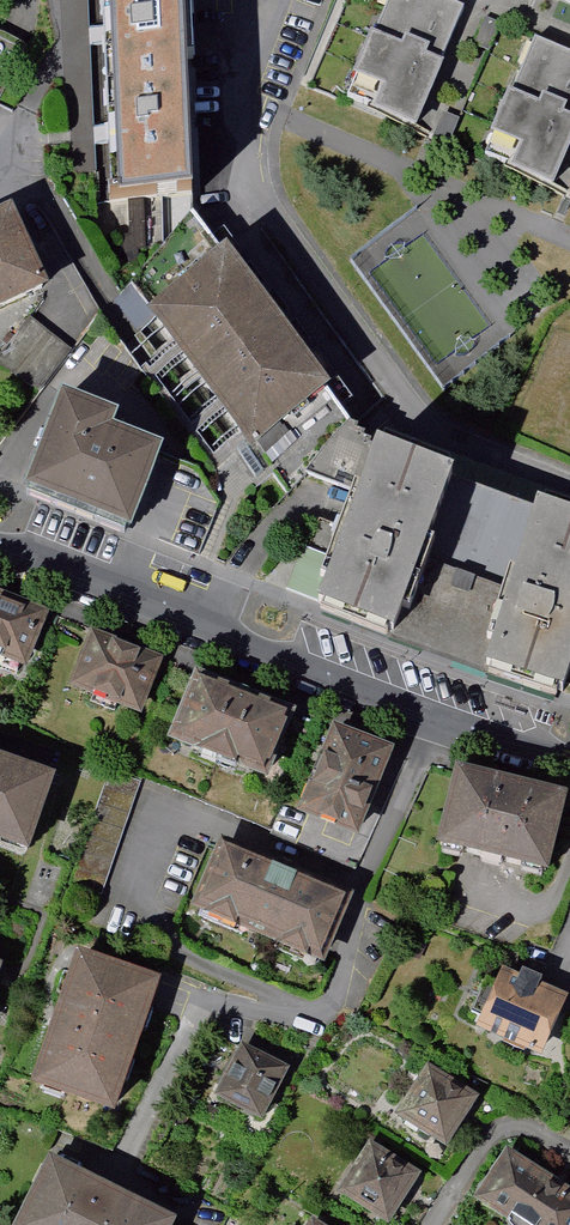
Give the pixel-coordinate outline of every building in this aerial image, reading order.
[(184,0),(102,0),(112,194),(194,190),(184,0)] [(444,0),(386,0),(346,92),(413,121),(462,8),(444,0)] [(533,37),(484,149),(550,177),(569,130),(569,54),(533,37)] [(22,209),(0,218),(0,319),(60,292),(22,209)] [(249,434),(337,369),(230,225),(142,290),(249,434)] [(119,411),(61,389),(23,490),(132,531),(164,446),(113,426),(119,411)] [(380,456),(320,608),(396,637),(455,485),(380,456)] [(543,517),(455,485),(396,637),(490,669),(543,517)] [(490,669),(568,696),(569,691),(569,527),(543,517),(490,669)] [(0,589),(0,655),(27,665),(50,608),(0,589)] [(166,656),(92,626),(69,684),(142,714),(166,656)] [(167,738),(269,778),(297,709),(195,668),(167,738)] [(360,835),(396,746),(342,724),(307,814),(360,835)] [(0,759),(0,845),(39,859),(66,782),(0,759)] [(460,767),(440,847),(555,876),(569,816),(569,795),(460,767)] [(70,886),(101,897),(143,779),(111,768),(70,886)] [(355,897),(225,842),(197,908),(327,963),(355,897)] [(114,1112),(161,976),(75,946),(28,1083),(114,1112)] [(13,969),(0,965),(0,1006),(13,969)] [(481,1028),(547,1057),(569,1004),(569,994),(546,984),(549,977),(528,968),(525,974),(507,967),(481,1028)] [(265,1121),(292,1068),(245,1044),(218,1098),(265,1121)] [(431,1064),(399,1116),(452,1149),(484,1097),(431,1064)] [(341,1193),(390,1224),(394,1224),(426,1175),(374,1142),(341,1193)] [(479,1200),(518,1224),(569,1224),(569,1186),(513,1149),(479,1200)] [(13,1224),(175,1224),(178,1219),(46,1156),(13,1224)]
